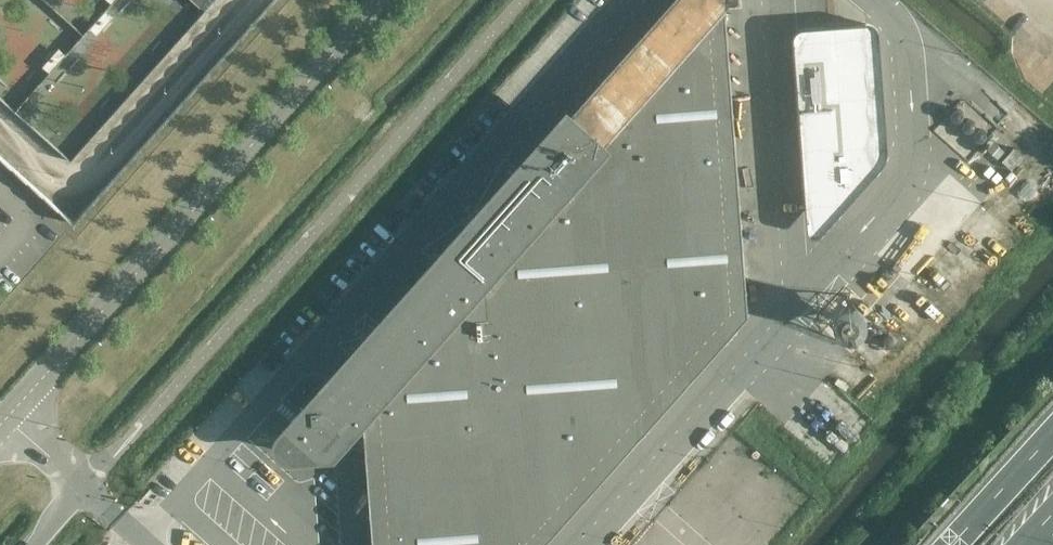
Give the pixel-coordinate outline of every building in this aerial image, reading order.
[(206,9),(214,0),(195,0),(206,9)] [(748,316),(750,314),(734,111),(726,0),(673,0),(573,112),(567,107),(424,267),(292,416),(276,433),(275,435),(273,439),(273,443),(273,447),(274,451),(275,454),(280,458),(283,460),(287,462),(290,462),(335,458),(359,430),(363,426),(372,544),(544,544),(748,316)] [(877,172),(866,23),(827,26),(828,39),(793,42),(805,196),(839,193),(841,212),(877,172)]
